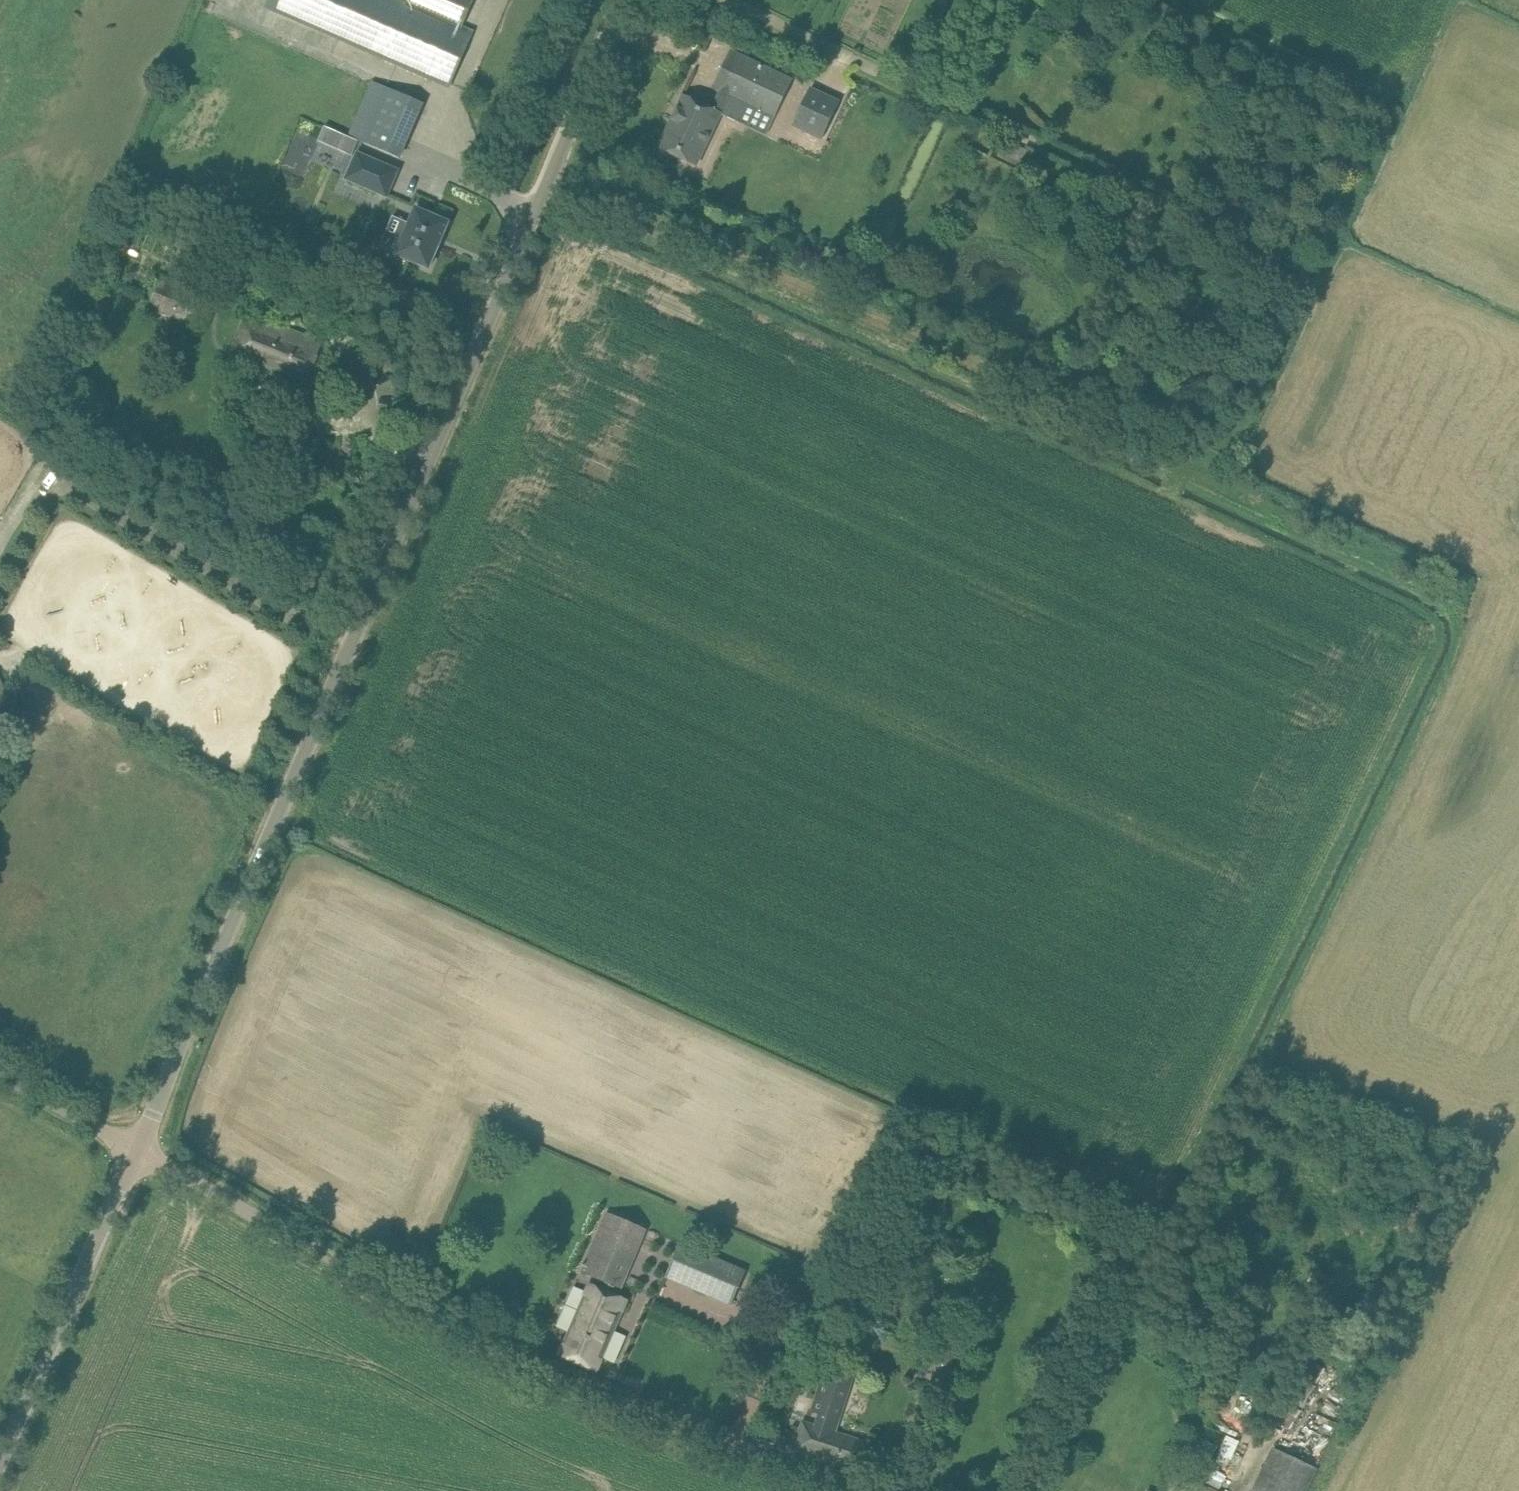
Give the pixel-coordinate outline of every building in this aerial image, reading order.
[(461,27),(473,0),(407,0),(406,3),(399,0),(269,0),(266,7),(449,86),(473,32),(461,27)] [(768,136),(795,81),(731,51),(714,87),(721,91),(712,109),(684,95),(659,148),(698,167),(723,115),(768,136)] [(841,100),(809,86),(792,124),(823,138),(841,100)] [(386,87),(362,142),(399,158),(423,102),(386,87)] [(343,135),(337,149),(354,157),(360,142),(343,135)] [(358,153),(347,178),(387,196),(389,190),(398,170),(358,153)] [(387,196),(380,212),(427,232),(416,257),(442,268),(455,237),(437,229),(442,216),(444,217),(450,203),(425,192),(420,203),(389,190),(387,196)] [(162,276),(149,307),(198,329),(212,297),(162,276)] [(268,361),(266,365),(306,382),(323,342),(257,314),(241,350),(268,361)] [(579,1273),(623,1288),(646,1228),(603,1212),(579,1273)] [(665,1277),(733,1306),(746,1268),(724,1259),(728,1249),(717,1244),(713,1254),(680,1240),(665,1277)] [(589,1287),(560,1354),(597,1370),(626,1303),(589,1287)] [(795,1449),(860,1470),(868,1444),(831,1432),(850,1373),(827,1365),(812,1412),(823,1415),(817,1434),(802,1429),(795,1449)] [(1218,1445),(1201,1437),(1192,1457),(1208,1465),(1218,1445)] [(1274,1448),(1253,1490),(1305,1490),(1316,1468),(1274,1448)]
